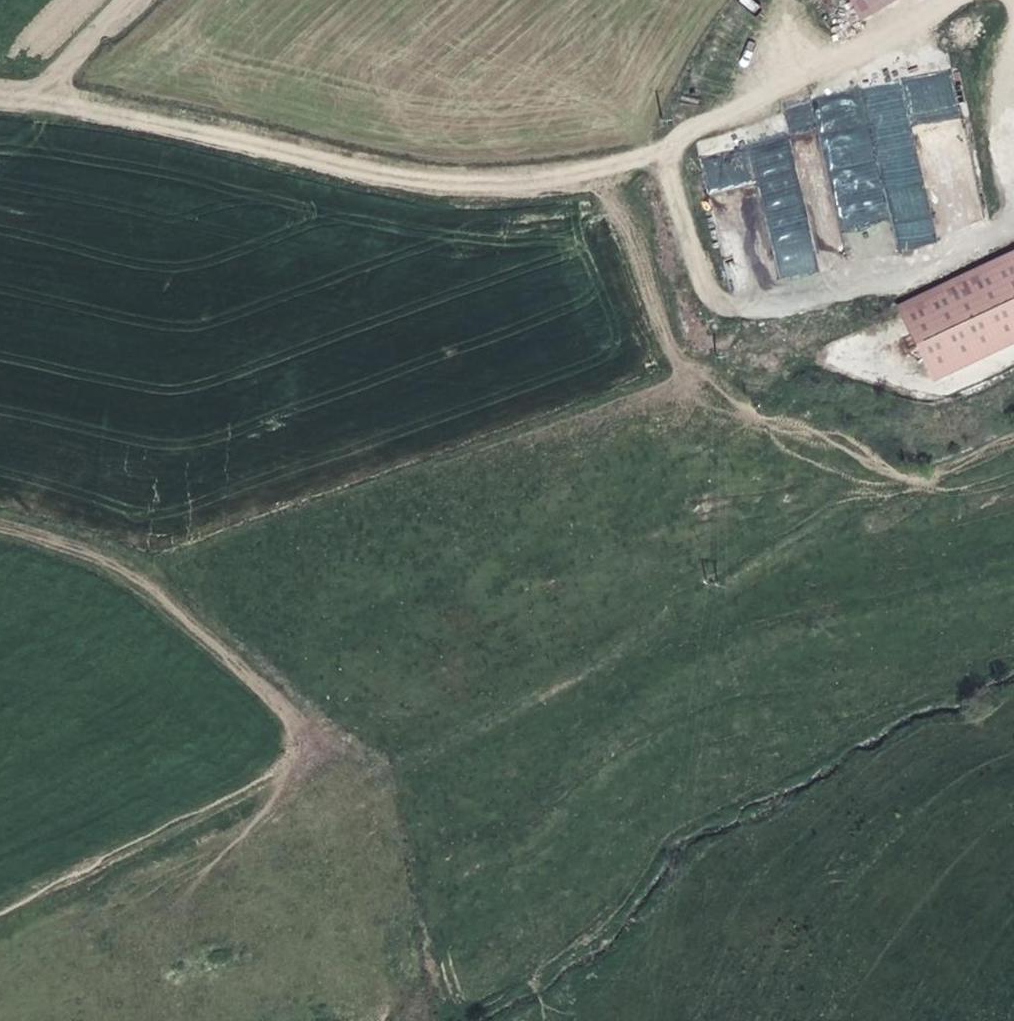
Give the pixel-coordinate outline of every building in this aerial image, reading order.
[(1013,339),(1013,250),(898,305),(932,378),(1013,339)]
